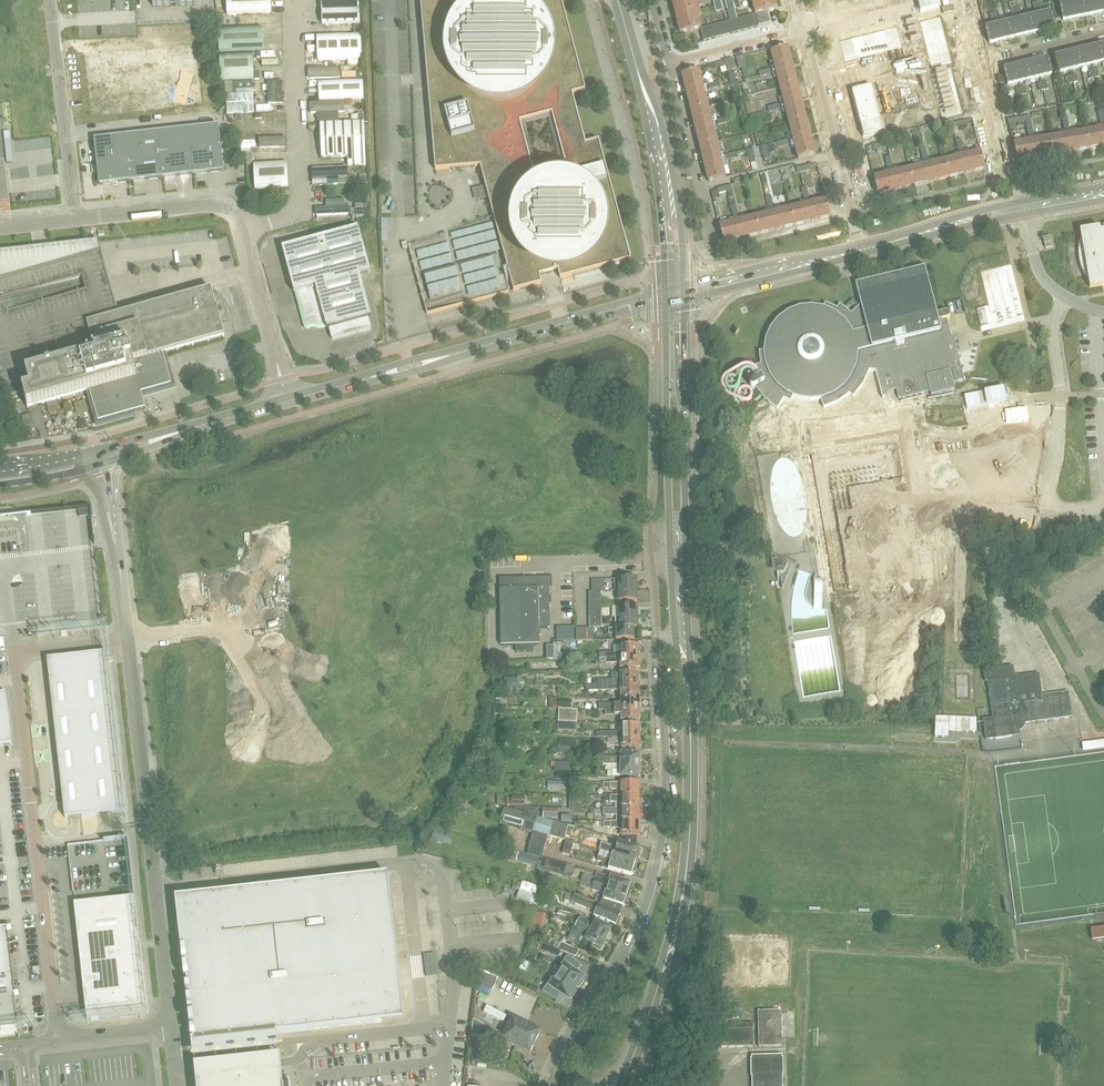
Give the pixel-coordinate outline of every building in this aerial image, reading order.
[(228,14),(273,13),(273,0),(228,0),(228,14)] [(357,10),(356,0),(318,0),(319,11),(357,10)] [(432,131),(548,101),(572,94),(586,91),(561,0),(420,0),(432,131)] [(701,29),(698,16),(701,15),(698,3),(695,3),(694,0),(672,0),(680,34),(701,29)] [(748,4),(752,3),(755,14),(759,26),(770,23),(767,11),(776,9),(775,8),(776,8),(774,0),(747,0),(748,4)] [(998,2),(1001,13),(1022,8),(1020,0),(1008,0),(998,2)] [(1045,8),(1050,26),(1103,13),(1103,0),(1076,0),(1045,8)] [(726,3),(727,10),(734,8),(732,2),(726,3)] [(723,11),(721,4),(714,6),(716,13),(723,11)] [(736,19),(737,19),(734,8),(727,10),(730,21),(736,19)] [(1022,8),(1001,13),(1004,24),(1024,19),(1022,8)] [(360,11),(322,12),(322,26),(360,24),(360,11)] [(749,16),(752,28),(759,27),(759,26),(755,14),(749,16)] [(746,30),(752,28),(749,16),(743,18),(746,30)] [(923,34),(943,28),(940,16),(920,22),(923,34)] [(739,19),(737,19),(736,19),(740,32),(746,30),(743,18),(739,19)] [(733,34),(740,32),(736,19),(730,21),(733,34)] [(1024,19),(1004,24),(1007,36),(1028,31),(1024,19)] [(720,23),(724,36),(730,35),(727,22),(720,23)] [(717,38),(724,36),(720,23),(714,25),(717,38)] [(714,25),(708,27),(711,40),(717,38),(714,25)] [(264,26),(220,29),(221,53),(265,51),(264,26)] [(885,29),(890,50),(902,47),(897,26),(885,29)] [(705,41),(711,40),(708,27),(701,29),(705,41)] [(943,28),(923,34),(925,45),(946,39),(943,28)] [(890,50),(885,29),(874,32),(879,53),(890,50)] [(863,35),(868,55),(879,53),(874,32),(863,35)] [(315,37),(316,61),(360,59),(359,35),(315,37)] [(852,38),(857,58),(868,55),(863,35),(852,38)] [(857,58),(852,38),(840,41),(845,61),(857,58)] [(946,39),(925,45),(928,56),(949,50),(946,39)] [(774,79),(778,78),(780,88),(797,84),(794,72),(793,68),(791,60),(788,48),(771,52),(774,63),(770,64),(774,79)] [(949,50),(928,56),(931,68),(952,62),(949,50)] [(253,53),(220,55),(221,80),(254,79),(253,53)] [(1088,58),(1093,79),(1103,76),(1103,75),(1099,55),(1088,58)] [(746,66),(746,56),(736,58),(739,68),(741,68),(746,66)] [(1088,58),(1077,61),(1082,81),(1093,79),(1088,58)] [(735,70),(733,59),(724,62),(728,71),(733,70),(735,70)] [(1077,61),(1065,64),(1070,84),(1082,81),(1077,61)] [(933,84),(954,79),(951,67),(930,72),(933,84)] [(1040,70),(1019,76),(1022,88),(1043,82),(1040,70)] [(700,71),(683,75),(691,110),(708,106),(700,71)] [(936,95),(957,90),(954,79),(933,84),(936,95)] [(283,81),(268,82),(269,103),(284,103),(283,81)] [(319,83),(319,101),(345,100),(352,99),(364,99),(363,81),(319,83)] [(1043,82),(1022,88),(1025,99),(1046,93),(1043,82)] [(797,84),(780,88),(783,99),(780,99),(783,114),(787,113),(789,123),(806,118),(803,107),(803,108),(800,99),(800,95),(797,84)] [(854,103),(875,98),(872,86),(851,91),(854,103)] [(238,90),(238,95),(228,95),(228,114),(255,113),(255,89),(238,90)] [(960,101),(957,90),(936,95),(939,106),(960,101)] [(1046,93),(1025,99),(1028,111),(1049,105),(1046,93)] [(514,291),(542,284),(541,280),(539,275),(558,270),(560,279),(590,271),(631,260),(599,140),(586,144),(572,94),(548,101),(432,131),(435,170),(480,166),(485,186),(475,189),(478,201),(488,198),(514,291)] [(854,103),(857,114),(878,109),(875,98),(854,103)] [(963,113),(960,101),(939,106),(942,118),(963,113)] [(717,142),(708,106),(691,110),(700,146),(717,142)] [(857,114),(860,125),(880,120),(878,109),(857,114)] [(284,116),(255,117),(255,123),(257,123),(257,125),(273,125),(273,123),(284,122),(284,116)] [(806,118),(789,123),(792,133),(788,134),(789,135),(786,136),(787,140),(788,139),(789,144),(790,143),(792,149),(796,149),(796,152),(798,159),(815,155),(812,143),(811,143),(809,134),(808,130),(809,130),(806,118)] [(884,132),(880,120),(860,125),(863,137),(884,132)] [(363,166),(361,122),(318,124),(319,158),(346,156),(346,167),(363,166)] [(1097,130),(1087,132),(1090,149),(1100,147),(1100,146),(1103,146),(1103,125),(1096,127),(1097,130)] [(120,137),(111,138),(95,140),(96,154),(98,171),(100,185),(225,171),(225,170),(224,170),(219,130),(219,126),(120,137)] [(1090,149),(1087,132),(1075,134),(1075,131),(1061,133),(1061,136),(1050,138),(1053,155),(1064,153),(1077,150),(1077,151),(1090,149)] [(1014,144),(1017,161),(1028,159),(1032,158),(1041,157),(1053,155),(1050,138),(1040,140),(1039,137),(1024,139),(1024,142),(1014,144)] [(277,141),(248,142),(249,149),(278,148),(277,141)] [(726,178),(717,142),(700,146),(709,182),(726,178)] [(774,145),(767,147),(769,154),(776,152),(774,145)] [(955,158),(945,160),(949,177),(960,175),(960,174),(964,173),(973,171),(973,172),(985,169),(980,152),(972,154),(970,154),(969,151),(960,153),(954,155),(955,158)] [(938,180),(949,177),(945,160),(935,163),(934,160),(924,162),(919,163),(920,167),(909,169),(913,186),(925,183),(937,180),(938,180)] [(287,163),(254,165),(255,189),(289,187),(287,163)] [(348,167),(313,169),(314,179),(349,177),(348,167)] [(11,210),(6,169),(0,170),(0,211),(11,210)] [(909,169),(899,172),(898,169),(884,172),(885,175),(874,178),(878,195),(889,192),(889,191),(893,190),(898,189),(902,188),(902,189),(913,186),(909,169)] [(718,189),(711,192),(713,200),(720,198),(720,199),(729,197),(727,192),(732,190),(731,185),(718,189)] [(819,220),(830,217),(826,200),(816,202),(815,199),(800,203),(801,206),(791,208),(795,225),(806,223),(806,222),(815,220),(819,219),(819,220)] [(327,207),(316,208),(316,216),(350,214),(350,207),(344,207),(344,200),(327,201),(327,207)] [(356,209),(351,210),(351,218),(364,217),(363,205),(356,205),(356,209)] [(765,212),(765,215),(756,217),(759,234),(770,231),(779,229),(783,228),(795,225),(791,208),(781,211),(780,208),(765,212)] [(719,226),(723,243),(735,240),(735,239),(748,236),(748,237),(759,234),(756,217),(745,220),(744,217),(738,218),(738,216),(729,218),(730,223),(719,226)] [(1085,278),(1087,281),(1089,284),(1089,288),(1103,286),(1103,225),(1099,228),(1080,231),(1080,235),(1080,239),(1079,243),(1078,247),(1078,251),(1078,255),(1079,259),(1079,263),(1080,266),(1082,270),(1083,274),(1085,278)] [(294,293),(295,293),(304,328),(310,329),(317,328),(326,329),(327,330),(329,329),(332,340),(371,329),(369,319),(371,318),(360,275),(370,272),(358,228),(282,249),(294,293)] [(1043,238),(1043,239),(1045,249),(1053,247),(1050,236),(1043,238)] [(3,387),(6,399),(24,394),(28,409),(89,391),(98,422),(145,409),(141,393),(172,385),(163,354),(225,337),(211,289),(119,315),(98,241),(50,247),(34,249),(0,252),(0,376),(3,387)] [(807,436),(811,437),(815,437),(819,437),(823,437),(827,436),(831,436),(833,435),(835,434),(838,432),(840,431),(842,429),(842,428),(841,429),(837,418),(845,415),(854,408),(856,412),(863,407),(867,411),(868,413),(882,426),(884,423),(887,422),(888,421),(883,413),(893,406),(893,407),(894,406),(886,398),(885,397),(890,392),(896,390),(899,399),(913,396),(930,391),(931,395),(955,390),(953,383),(964,380),(964,381),(965,381),(956,347),(954,337),(953,337),(952,338),(948,324),(947,320),(948,319),(949,319),(950,318),(950,317),(950,316),(950,315),(950,314),(949,314),(948,313),(947,313),(946,313),(937,315),(928,280),(925,267),(856,284),(861,304),(851,314),(840,305),(839,305),(837,308),(828,305),(825,303),(825,304),(824,308),(819,307),(812,306),(800,307),(788,312),(778,319),(771,329),(766,340),(765,346),(764,351),(759,351),(760,365),(756,366),(760,377),(758,378),(755,380),(752,382),(751,382),(750,383),(750,384),(750,385),(750,386),(750,387),(751,387),(752,388),(753,388),(754,388),(755,388),(758,392),(761,395),(764,399),(765,400),(769,403),(768,403),(766,405),(764,406),(762,408),(761,410),(759,412),(759,415),(758,417),(758,420),(758,422),(758,425),(759,427),(760,430),(761,432),(762,434),(764,436),(766,437),(769,438),(771,439),(773,440),(776,440),(779,440),(781,440),(784,439),(786,438),(788,437),(790,436),(792,434),(794,432),(795,430),(796,427),(797,425),(797,422),(809,423),(809,432),(809,433),(809,436),(807,436)] [(843,458),(813,463),(834,588),(900,576),(902,585),(905,603),(913,601),(911,590),(909,590),(908,584),(906,575),(939,570),(915,423),(882,429),(881,425),(882,425),(883,424),(884,423),(884,422),(884,421),(884,419),(883,418),(882,418),(881,417),(880,417),(879,413),(836,420),(843,458)] [(90,508),(79,509),(80,517),(91,516),(90,508)] [(784,573),(787,566),(776,562),(776,561),(775,561),(778,582),(781,582),(780,574),(784,573)] [(501,645),(540,644),(539,628),(550,628),(549,577),(524,577),(524,588),(501,589),(501,645)] [(615,590),(618,590),(637,590),(637,578),(614,579),(614,584),(615,584),(615,590)] [(592,580),(592,592),(602,592),(605,591),(605,580),(592,580)] [(637,601),(637,590),(618,590),(618,601),(637,601)] [(602,592),(592,592),(589,592),(589,605),(602,604),(602,592)] [(589,605),(589,617),(602,616),(602,604),(589,605)] [(618,617),(637,617),(637,605),(618,605),(618,617)] [(602,627),(602,616),(589,617),(590,628),(602,627)] [(637,628),(637,617),(618,617),(616,617),(616,628),(634,628),(637,628)] [(577,628),(577,640),(589,640),(588,628),(577,628)] [(609,634),(616,634),(616,640),(635,639),(634,628),(616,628),(609,628),(609,634)] [(599,658),(606,658),(638,657),(638,653),(639,652),(639,647),(638,647),(638,646),(620,646),(620,652),(599,652),(599,658)] [(106,813),(124,811),(126,811),(108,652),(47,659),(65,818),(75,817),(106,813)] [(638,662),(638,657),(606,658),(599,658),(599,662),(607,662),(607,663),(620,662),(621,669),(638,669),(638,666),(639,666),(639,661),(638,662)] [(985,682),(988,682),(993,719),(983,720),(986,740),(995,739),(996,739),(1020,735),(1020,729),(1024,724),(1072,717),(1072,718),(1072,717),(1069,696),(1068,695),(1064,692),(1042,695),(1039,674),(1014,677),(1013,667),(984,670),(985,682)] [(594,685),(598,685),(607,685),(638,684),(638,680),(640,678),(640,676),(638,675),(638,673),(620,673),(621,679),(607,680),(594,680),(594,685)] [(517,675),(504,676),(504,685),(517,684),(517,675)] [(638,689),(638,684),(607,685),(598,685),(598,689),(598,690),(621,690),(621,697),(638,696),(638,694),(640,693),(639,689),(638,689)] [(12,744),(7,693),(0,694),(0,746),(12,744)] [(606,710),(639,709),(639,705),(640,704),(640,701),(639,700),(639,699),(621,699),(621,704),(615,705),(615,704),(599,704),(599,710),(606,710)] [(558,708),(558,722),(576,723),(577,709),(558,708)] [(639,709),(606,710),(606,715),(621,715),(621,721),(639,720),(639,719),(640,718),(640,715),(639,714),(639,709)] [(936,717),(935,727),(935,737),(949,738),(949,731),(976,732),(977,718),(943,717),(936,717)] [(576,730),(576,723),(558,722),(557,729),(576,730)] [(608,737),(640,736),(640,734),(639,732),(640,732),(640,728),(639,728),(639,725),(622,726),(622,732),(607,732),(597,733),(597,737),(608,737)] [(507,730),(494,729),(493,740),(507,741),(507,730)] [(639,741),(640,736),(608,737),(608,743),(622,742),(622,748),(640,748),(640,746),(641,746),(641,741),(639,741)] [(1082,743),(1083,750),(1103,748),(1103,740),(1082,743)] [(549,749),(549,753),(552,755),(556,756),(559,753),(559,748),(557,746),(552,746),(549,749)] [(603,764),(604,764),(639,766),(639,762),(641,761),(641,757),(640,756),(640,754),(621,753),(621,758),(606,758),(606,761),(603,761),(603,764)] [(555,761),(555,762),(555,770),(554,779),(568,779),(569,771),(569,762),(555,761)] [(612,776),(639,777),(639,776),(640,776),(640,771),(639,770),(639,766),(604,764),(603,764),(603,768),(606,768),(605,771),(612,771),(612,776)] [(565,782),(549,782),(548,789),(565,790),(565,782)] [(617,796),(622,796),(638,796),(638,783),(617,783),(604,783),(604,789),(617,789),(617,796)] [(511,810),(516,811),(534,816),(537,817),(540,808),(533,808),(525,806),(525,796),(512,796),(512,797),(507,797),(507,805),(512,805),(512,806),(511,810)] [(622,796),(617,796),(604,796),(603,801),(610,802),(617,802),(617,809),(622,809),(638,809),(638,800),(638,796),(622,796)] [(501,823),(512,826),(530,831),(534,816),(516,811),(511,810),(505,808),(501,823)] [(558,819),(558,809),(543,809),(543,818),(558,819)] [(639,822),(638,809),(622,809),(617,809),(604,809),(604,815),(617,815),(617,822),(622,822),(639,822)] [(534,832),(544,835),(546,835),(548,836),(552,823),(538,819),(534,832)] [(553,821),(552,823),(548,836),(564,840),(569,826),(553,821)] [(622,835),(639,835),(639,822),(622,822),(617,822),(604,822),(604,828),(611,828),(622,828),(622,835)] [(435,828),(431,842),(448,847),(452,833),(435,828)] [(544,835),(534,832),(533,831),(531,839),(546,843),(548,836),(546,835),(544,835)] [(529,846),(544,851),(546,843),(531,839),(529,846)] [(564,848),(572,851),(574,843),(566,841),(564,848)] [(612,854),(612,855),(615,855),(635,860),(637,854),(639,854),(639,851),(638,849),(639,847),(619,842),(617,848),(602,844),(600,850),(612,854)] [(575,868),(562,865),(530,855),(513,850),(510,860),(515,861),(515,860),(527,863),(539,867),(539,869),(572,879),(575,868)] [(633,868),(635,860),(615,855),(612,855),(611,860),(610,862),(633,868)] [(633,869),(633,868),(610,862),(611,860),(598,856),(597,861),(603,863),(602,867),(632,875),(632,874),(633,874),(634,871),(633,869)] [(583,875),(581,883),(594,886),(594,884),(627,894),(629,890),(629,891),(631,885),(630,885),(631,884),(611,877),(597,873),(595,878),(583,875)] [(392,959),(397,959),(388,875),(217,894),(220,916),(178,920),(192,1043),(277,1034),(382,1022),(381,1015),(398,1013),(392,959)] [(523,882),(520,890),(535,896),(538,888),(523,882)] [(626,899),(627,894),(594,884),(594,886),(581,883),(580,886),(605,894),(604,900),(602,899),(600,904),(612,909),(614,903),(624,906),(624,905),(625,905),(627,900),(626,899)] [(542,898),(535,896),(520,890),(519,890),(516,898),(539,907),(542,898)] [(176,898),(178,920),(220,916),(217,894),(176,898)] [(135,897),(74,904),(87,1021),(148,1014),(135,897)] [(599,904),(598,906),(574,897),(571,902),(596,912),(594,916),(616,924),(620,914),(619,914),(620,912),(612,909),(600,904),(599,904)] [(557,917),(571,921),(573,914),(559,910),(557,917)] [(535,912),(532,927),(543,930),(547,915),(535,912)] [(580,918),(577,924),(607,939),(609,934),(610,934),(612,931),(611,930),(612,929),(596,920),(594,925),(580,918)] [(607,939),(577,924),(575,928),(588,936),(585,940),(593,944),(592,947),(600,952),(607,939)] [(18,1023),(7,928),(0,929),(0,1025),(18,1023)] [(1091,932),(1093,940),(1103,939),(1103,930),(1091,932)] [(561,943),(557,949),(576,957),(580,951),(561,943)] [(555,949),(553,955),(558,958),(561,951),(555,949)] [(567,956),(555,974),(576,989),(577,987),(579,988),(584,981),(583,980),(584,978),(576,972),(582,965),(571,957),(567,956)] [(381,1015),(382,1022),(404,1019),(397,959),(392,959),(398,1013),(381,1015)] [(575,991),(576,989),(555,974),(543,991),(557,1001),(561,995),(569,1000),(570,998),(572,999),(577,992),(575,991)] [(531,984),(528,990),(536,993),(539,988),(531,984)] [(783,1047),(782,1011),(758,1011),(759,1047),(783,1047)] [(502,1034),(491,1028),(484,1025),(478,1036),(486,1040),(487,1038),(500,1045),(503,1040),(529,1054),(540,1032),(513,1018),(510,1024),(507,1023),(502,1034)] [(711,1048),(754,1047),(753,1029),(727,1029),(711,1030),(711,1048)] [(193,1051),(193,1058),(196,1058),(214,1056),(279,1049),(278,1042),(277,1034),(192,1043),(193,1051)] [(195,1073),(196,1081),(282,1071),(281,1063),(280,1055),(215,1063),(197,1065),(194,1065),(195,1073)] [(752,1085),(784,1085),(783,1076),(785,1076),(785,1058),(783,1058),(783,1055),(752,1056),(752,1059),(750,1059),(751,1077),(752,1077),(752,1085)] [(197,1065),(215,1063),(214,1056),(196,1058),(197,1065)] [(290,1082),(283,1082),(282,1071),(196,1081),(197,1085),(290,1085),(290,1082)]
